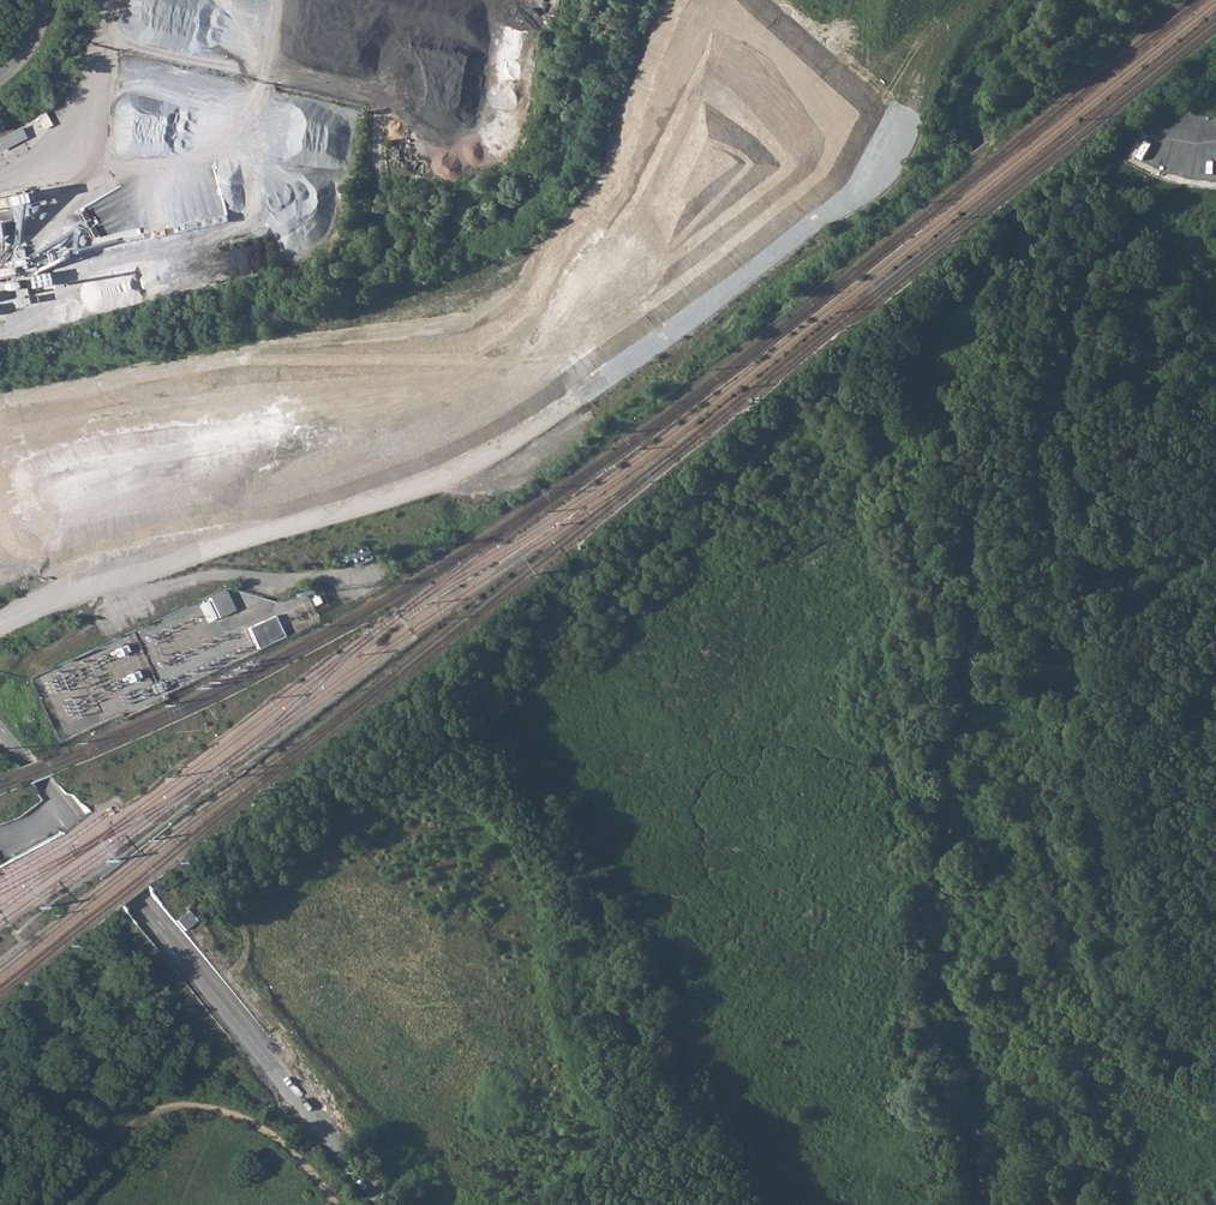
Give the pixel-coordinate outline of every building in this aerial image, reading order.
[(0,136),(0,149),(26,139),(21,127),(0,136)] [(16,220),(9,192),(0,194),(0,223),(16,220)] [(83,247),(86,259),(169,240),(163,211),(83,230),(86,246),(83,247)] [(218,619),(234,611),(224,591),(208,598),(218,619)] [(257,649),(283,637),(273,616),(247,628),(257,649)]
